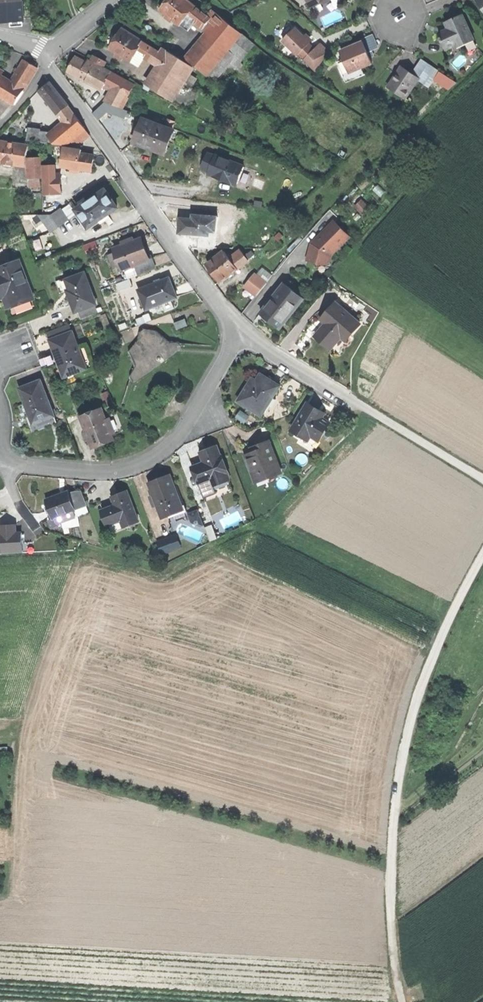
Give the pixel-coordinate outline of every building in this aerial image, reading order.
[(19,22),(19,18),(22,18),(22,19),(23,19),(22,1),(22,0),(0,0),(0,15),(2,15),(2,22),(19,22)] [(160,9),(180,25),(195,7),(187,0),(168,0),(167,1),(160,9)] [(341,0),(330,0),(330,1),(325,4),(321,3),(313,7),(317,15),(335,7),(343,3),(341,0)] [(203,13),(195,7),(180,25),(188,31),(192,25),(200,32),(203,29),(195,23),(203,13)] [(213,10),(208,17),(210,19),(209,20),(209,21),(215,25),(221,17),(213,10)] [(208,17),(203,13),(195,23),(203,29),(209,21),(209,20),(210,19),(208,17)] [(463,15),(454,19),(457,27),(450,30),(449,29),(448,30),(439,34),(441,39),(440,40),(442,44),(443,43),(447,52),(457,47),(458,50),(468,46),(467,44),(474,41),(463,15)] [(241,33),(221,17),(215,25),(206,36),(187,59),(207,75),(228,49),(241,33)] [(445,23),(448,30),(449,29),(450,30),(457,27),(454,19),(449,22),(445,23)] [(215,25),(209,21),(203,29),(200,32),(206,36),(215,25)] [(295,28),(282,41),(297,56),(298,55),(309,44),(310,43),(304,37),(295,28)] [(115,40),(109,49),(131,62),(139,50),(143,42),(122,29),(115,40)] [(255,45),(241,33),(228,49),(235,55),(229,63),(237,67),(255,45)] [(151,48),(143,42),(139,50),(147,55),(151,48)] [(367,53),(363,42),(340,52),(345,62),(350,74),(362,68),(372,64),(367,53)] [(315,50),(309,44),(298,55),(304,60),(315,50)] [(160,53),(151,48),(147,55),(145,58),(153,63),(160,53)] [(162,49),(160,53),(153,63),(162,69),(171,54),(162,49)] [(214,81),(229,63),(235,55),(228,49),(207,75),(214,81)] [(147,55),(139,50),(131,62),(138,67),(144,58),(145,58),(147,55)] [(192,68),(171,54),(162,69),(151,87),(172,100),(192,68)] [(91,60),(103,66),(105,62),(96,57),(93,57),(91,60)] [(77,76),(86,81),(95,64),(88,60),(86,63),(76,58),(68,72),(77,76)] [(11,81),(24,89),(37,67),(31,64),(24,60),(11,81)] [(401,67),(387,88),(405,100),(419,79),(426,84),(436,69),(422,60),(413,74),(407,70),(401,67)] [(365,75),(362,68),(350,74),(345,62),(338,65),(346,83),(365,75)] [(86,81),(94,85),(103,68),(95,64),(86,81)] [(104,87),(105,84),(111,72),(103,68),(94,85),(102,89),(104,87)] [(135,85),(111,72),(105,84),(109,86),(114,89),(107,103),(122,109),(135,85)] [(20,95),(7,88),(10,83),(0,77),(0,95),(15,104),(20,95)] [(20,95),(24,89),(11,81),(10,83),(7,88),(20,95)] [(45,87),(40,91),(61,119),(62,118),(71,111),(50,83),(45,87)] [(75,116),(71,111),(62,118),(66,123),(75,116)] [(85,130),(75,116),(66,123),(49,137),(50,138),(55,144),(65,146),(75,138),(85,130)] [(139,131),(134,143),(164,154),(173,131),(143,119),(139,131)] [(168,120),(166,126),(173,128),(175,123),(168,120)] [(90,136),(85,130),(75,138),(79,144),(90,136)] [(49,144),(50,138),(49,137),(36,135),(35,142),(49,144)] [(25,166),(26,162),(27,155),(28,146),(0,142),(0,162),(4,163),(14,164),(25,166)] [(82,150),(64,148),(61,167),(92,171),(93,163),(94,156),(82,154),(82,150)] [(202,170),(209,173),(215,157),(208,155),(205,162),(202,170)] [(245,168),(216,156),(215,157),(209,173),(209,174),(216,177),(216,176),(221,178),(220,181),(237,187),(245,168)] [(31,157),(30,171),(42,171),(41,157),(31,157)] [(45,194),(62,193),(61,175),(56,175),(55,166),(44,166),(45,194)] [(27,171),(27,179),(39,179),(42,179),(42,171),(30,171),(27,171)] [(72,200),(78,208),(103,192),(98,184),(72,200)] [(109,214),(118,208),(106,190),(78,208),(90,227),(100,220),(101,222),(110,215),(109,214)] [(355,209),(363,217),(369,211),(361,203),(355,209)] [(62,208),(57,212),(64,223),(70,219),(62,208)] [(57,212),(53,214),(51,215),(58,227),(64,223),(57,212)] [(181,223),(181,229),(210,231),(211,213),(195,212),(194,216),(181,215),(181,223)] [(218,213),(211,213),(210,231),(217,232),(217,228),(218,213)] [(231,214),(218,213),(217,228),(230,229),(231,214)] [(58,227),(51,215),(44,221),(51,232),(58,227)] [(311,244),(307,260),(324,265),(329,262),(329,259),(331,259),(331,256),(344,243),(343,242),(345,242),(350,237),(336,223),(314,244),(311,244)] [(144,234),(117,244),(119,249),(123,260),(125,264),(136,260),(140,259),(151,255),(150,253),(147,245),(144,234)] [(96,240),(84,245),(87,253),(99,248),(96,240)] [(241,247),(229,255),(236,266),(248,257),(245,253),(241,247)] [(253,248),(245,253),(248,257),(256,252),(253,248)] [(118,262),(123,260),(119,249),(114,251),(118,262)] [(214,268),(220,277),(236,266),(229,255),(225,249),(208,260),(214,268)] [(154,252),(150,253),(151,255),(140,259),(144,270),(158,265),(154,252)] [(0,273),(0,290),(2,296),(9,294),(10,299),(13,307),(35,299),(21,260),(5,266),(7,270),(0,273)] [(140,284),(147,304),(178,292),(175,282),(171,272),(140,284)] [(85,273),(67,280),(71,292),(73,297),(71,298),(77,312),(79,311),(97,305),(85,273)] [(118,280),(121,287),(134,282),(132,275),(118,280)] [(247,287),(258,296),(267,284),(256,275),(247,287)] [(283,285),(260,314),(269,322),(279,329),(296,308),(294,306),(300,298),(283,285)] [(326,325),(317,336),(321,340),(325,343),(327,341),(334,347),(341,338),(346,342),(360,325),(335,304),(321,321),(326,325)] [(100,312),(97,305),(79,311),(82,319),(100,312)] [(139,316),(141,322),(149,319),(147,313),(139,316)] [(177,321),(179,326),(189,322),(187,317),(177,321)] [(48,332),(51,340),(73,332),(70,324),(48,332)] [(73,332),(51,340),(54,347),(56,352),(60,362),(65,377),(85,369),(78,350),(80,349),(73,332)] [(162,363),(157,351),(152,353),(148,341),(132,348),(141,371),(162,363)] [(85,347),(80,349),(78,350),(85,369),(92,366),(85,347)] [(47,367),(60,362),(56,352),(43,357),(47,367)] [(238,403),(261,418),(280,389),(270,382),(261,377),(257,383),(253,390),(248,387),(238,403)] [(42,380),(20,388),(23,397),(26,405),(28,404),(34,422),(37,421),(54,415),(42,380)] [(253,380),(248,387),(253,390),(257,383),(253,380)] [(314,409),(308,405),(291,432),(303,440),(306,436),(310,439),(318,443),(329,425),(321,420),(316,416),(318,412),(314,409)] [(103,408),(82,416),(93,446),(103,442),(114,438),(113,435),(107,419),(103,408)] [(56,422),(54,415),(37,421),(39,428),(56,422)] [(111,418),(107,419),(113,435),(117,434),(111,418)] [(246,458),(250,470),(254,468),(258,481),(268,477),(270,481),(282,477),(270,444),(260,448),(262,453),(253,456),(246,458)] [(252,451),(253,456),(262,453),(260,448),(255,449),(252,451)] [(205,466),(194,470),(199,486),(213,481),(215,488),(229,483),(227,476),(228,475),(223,459),(221,460),(217,450),(211,453),(208,454),(209,456),(203,459),(205,466)] [(256,486),(270,481),(268,477),(258,481),(254,468),(250,470),(256,486)] [(158,481),(149,485),(161,518),(172,514),(183,509),(182,507),(170,476),(158,481)] [(104,510),(109,525),(122,520),(124,526),(139,521),(128,491),(123,493),(118,495),(120,500),(115,502),(116,505),(104,510)] [(75,492),(68,494),(75,511),(88,507),(82,493),(75,492)] [(46,500),(53,519),(57,518),(73,512),(75,511),(68,494),(68,493),(56,497),(46,500)] [(185,505),(182,507),(183,509),(172,514),(173,516),(187,511),(185,505)] [(75,519),(73,512),(57,518),(59,524),(75,519)] [(52,527),(59,524),(57,518),(53,519),(50,520),(52,527)] [(23,530),(23,522),(1,523),(2,552),(31,551),(31,530),(23,530)] [(205,527),(210,541),(217,539),(211,525),(205,527)] [(176,538),(170,539),(174,553),(181,550),(176,538)] [(156,544),(161,558),(174,553),(170,539),(156,544)]
